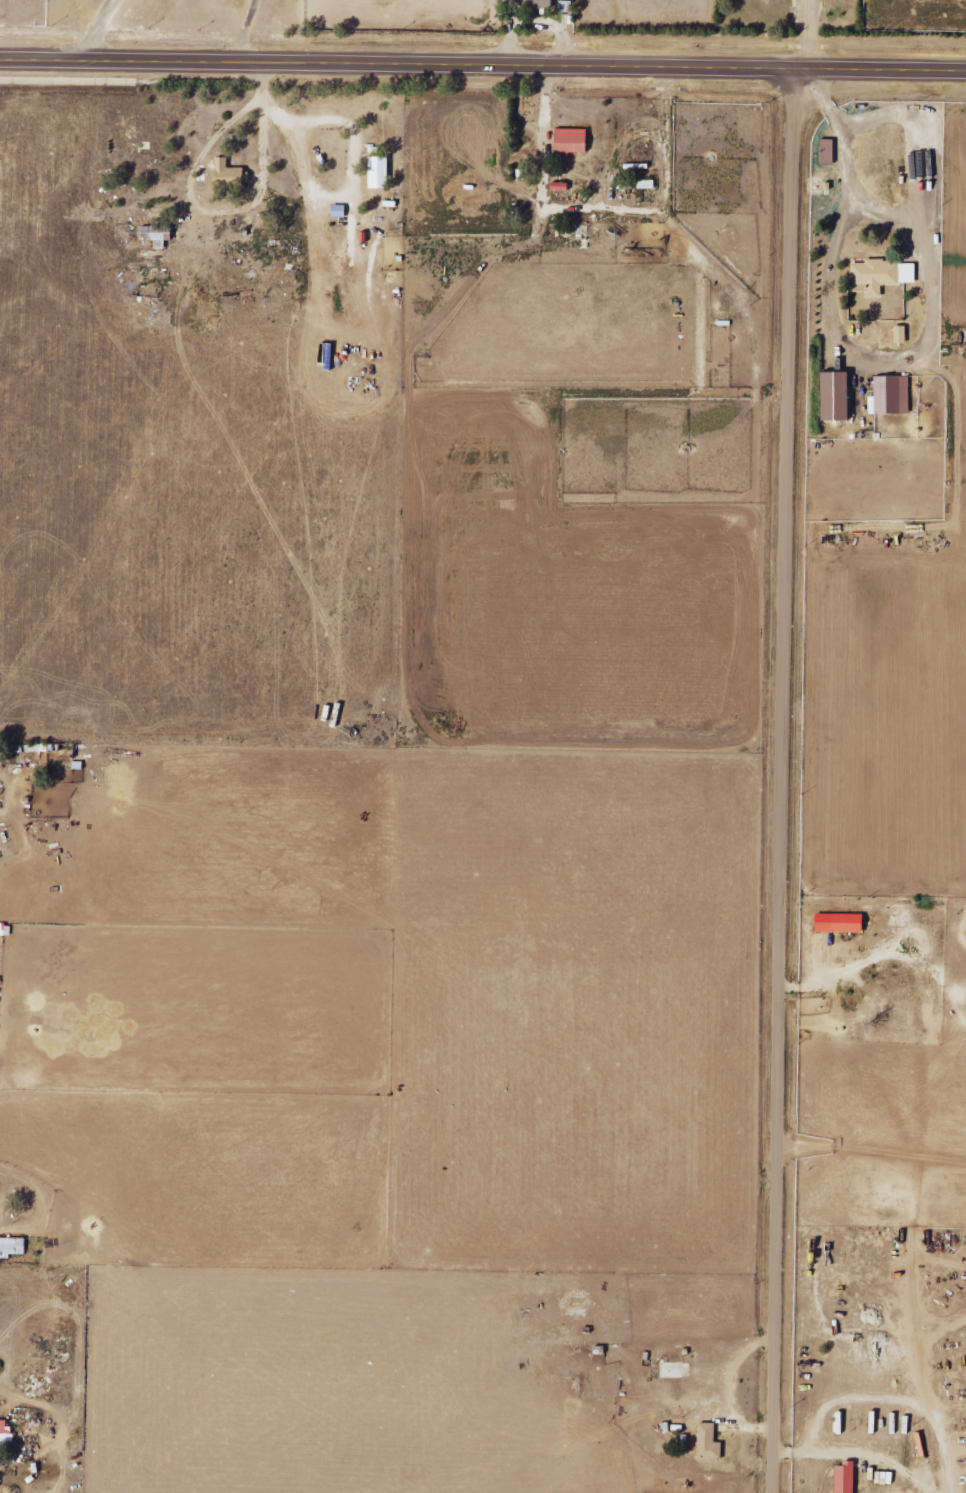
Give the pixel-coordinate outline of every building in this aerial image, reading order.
[(556,9),(556,0),(528,0),(528,9),(556,9)] [(573,158),(573,154),(592,153),(591,130),(559,130),(560,159),(573,158)] [(393,189),(392,157),(373,157),(374,189),(393,189)] [(218,159),(219,179),(230,179),(230,184),(250,184),(250,169),(231,169),(231,158),(218,159)] [(902,286),(902,261),(869,261),(869,264),(855,264),(855,293),(870,293),(870,298),(885,298),(885,286),(902,286)] [(919,284),(918,264),(903,264),(903,284),(919,284)] [(910,327),(897,327),(898,344),(910,344),(910,327)] [(853,373),(826,373),(826,422),(854,421),(853,373)] [(872,416),(913,414),(911,377),(877,378),(878,398),(871,398),(872,416)] [(819,933),(867,934),(868,915),(820,914),(819,933)] [(718,1443),(718,1423),(701,1424),(702,1458),(725,1458),(725,1443),(718,1443)] [(839,1463),(838,1492),(858,1492),(858,1464),(839,1463)]
